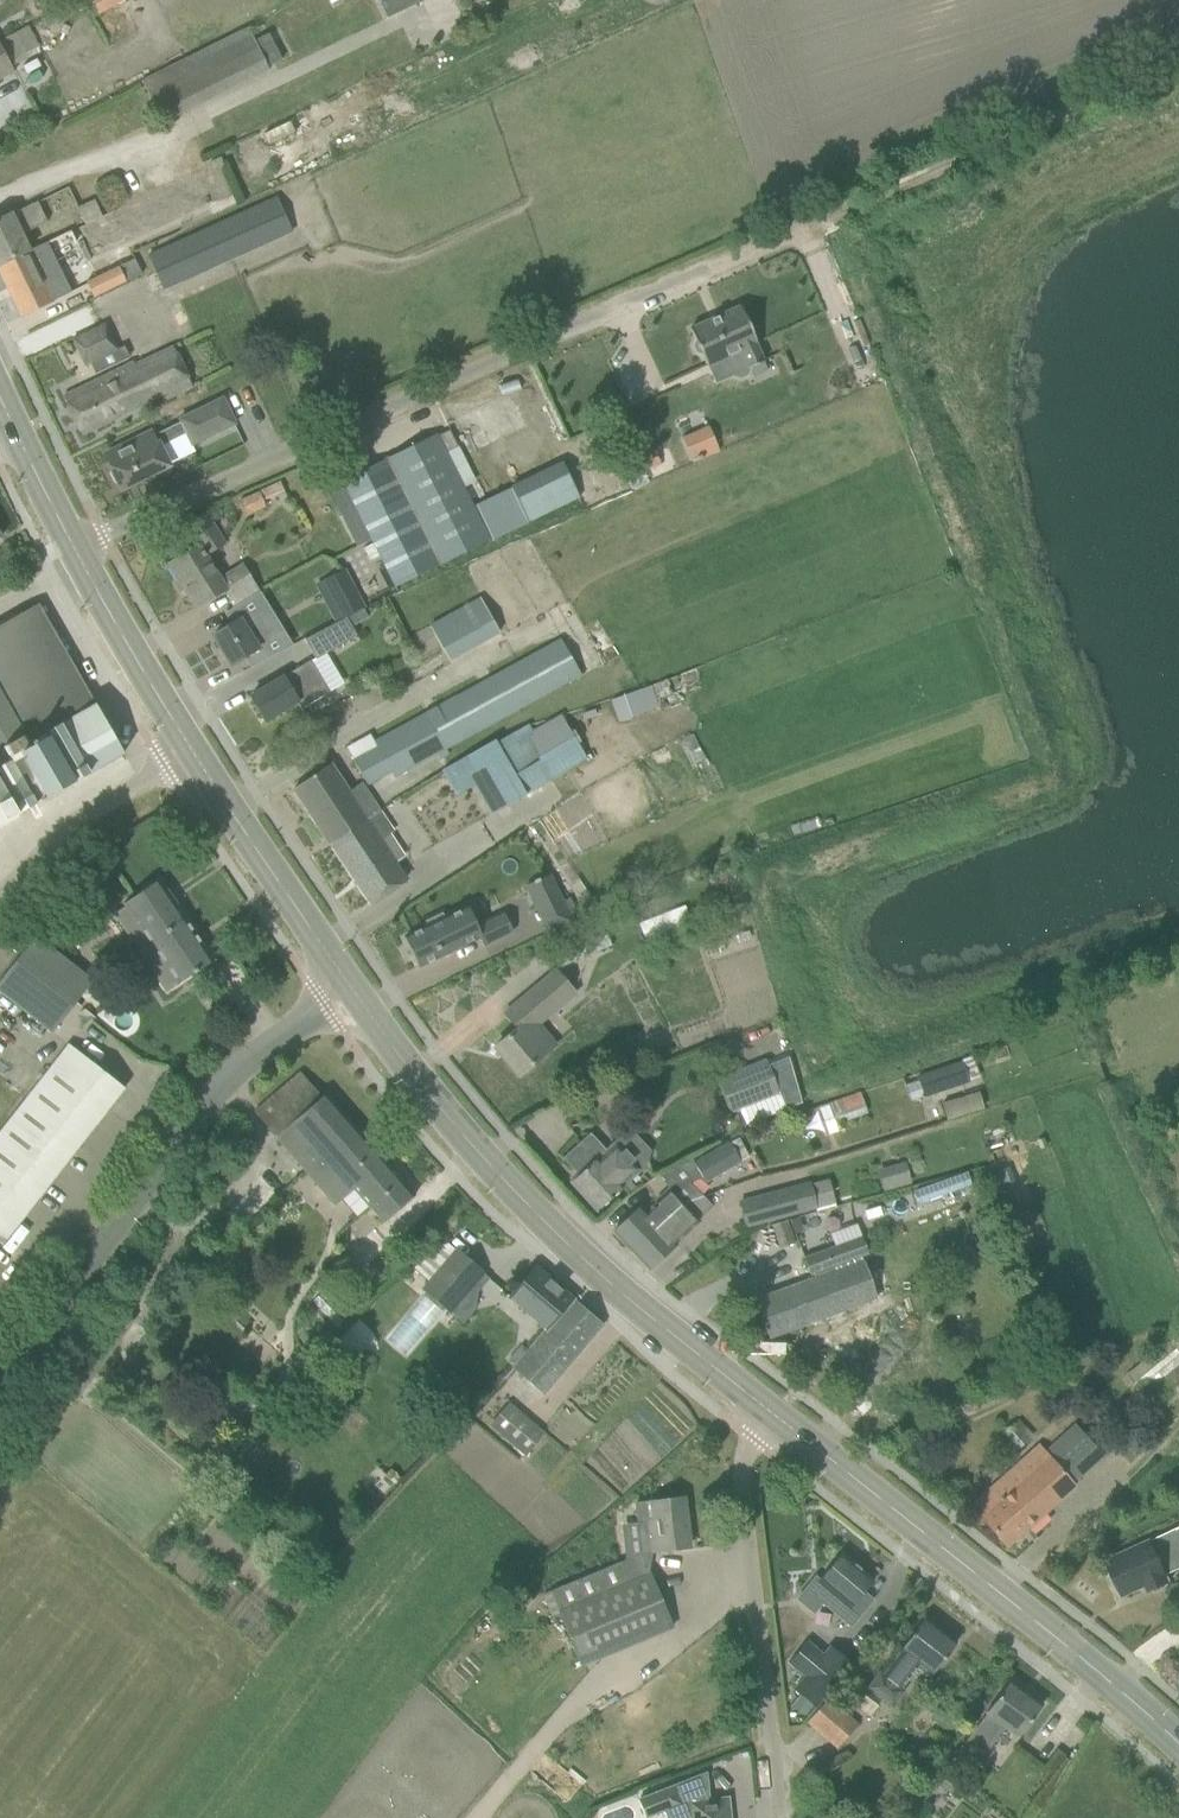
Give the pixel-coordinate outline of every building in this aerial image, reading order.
[(93,16),(123,0),(84,0),(93,16)] [(387,20),(419,4),(418,0),(378,0),(387,20)] [(0,37),(0,42),(10,63),(38,51),(27,25),(0,37)] [(248,28),(142,80),(163,123),(269,71),(264,61),(280,53),(269,31),(253,39),(248,28)] [(14,71),(0,46),(0,78),(14,71)] [(289,143),(269,153),(276,168),(296,158),(289,143)] [(162,289),(292,231),(277,197),(148,256),(162,289)] [(93,200),(77,208),(82,219),(99,210),(93,200)] [(0,218),(0,264),(27,251),(19,235),(47,222),(37,201),(0,218)] [(71,232),(77,245),(86,241),(80,228),(71,232)] [(70,231),(54,238),(65,261),(80,253),(77,245),(71,232),(70,231)] [(0,264),(0,274),(11,297),(21,317),(42,306),(52,301),(38,273),(48,268),(38,245),(27,251),(0,264)] [(85,282),(93,299),(142,275),(134,259),(85,282)] [(732,376),(740,380),(746,377),(749,367),(765,360),(740,306),(689,329),(694,340),(692,346),(695,352),(701,355),(707,368),(725,360),(732,376)] [(118,348),(105,322),(71,339),(84,366),(90,362),(118,348)] [(126,365),(84,386),(63,396),(82,435),(103,424),(161,396),(164,401),(193,387),(173,346),(128,369),(126,365)] [(104,455),(111,468),(109,474),(114,484),(119,486),(121,490),(138,481),(140,485),(152,479),(150,475),(167,467),(166,465),(158,448),(175,440),(184,435),(189,446),(233,425),(220,399),(177,421),(178,423),(152,436),(150,432),(104,455)] [(708,427),(682,438),(693,463),(719,452),(708,427)] [(435,434),(342,481),(352,502),(370,540),(394,587),(437,566),(528,521),(511,486),(472,505),(464,488),(446,452),(457,447),(449,430),(436,437),(435,434)] [(659,467),(653,451),(627,462),(634,478),(659,467)] [(245,516),(264,507),(258,493),(239,502),(245,516)] [(233,605),(253,593),(257,591),(242,566),(219,580),(204,556),(224,544),(205,512),(187,523),(199,544),(198,546),(170,564),(196,607),(223,590),(233,605)] [(323,580),(342,617),(365,605),(346,568),(323,580)] [(233,623),(213,635),(232,665),(246,656),(252,666),(291,646),(259,594),(227,613),(233,623)] [(479,597),(429,624),(448,661),(500,634),(479,597)] [(123,754),(38,604),(17,616),(0,626),(0,747),(1,748),(0,748),(0,824),(123,754)] [(315,658),(316,660),(326,654),(356,636),(345,617),(304,639),(315,658)] [(393,778),(581,676),(560,638),(411,720),(373,741),(376,745),(353,758),(368,786),(390,773),(393,778)] [(316,660),(315,658),(311,660),(292,671),(283,677),(271,684),(250,696),(265,721),(285,708),(296,702),(300,709),(329,692),(343,683),(326,654),(316,660)] [(649,683),(608,699),(617,721),(657,705),(649,683)] [(529,725),(464,760),(475,780),(492,813),(540,784),(585,759),(560,715),(532,731),(529,725)] [(294,788),(331,843),(366,820),(379,811),(380,811),(361,782),(349,790),(331,763),(314,775),(294,788)] [(366,820),(331,843),(370,903),(390,890),(406,879),(379,839),(392,831),(379,811),(366,820)] [(551,875),(527,886),(536,907),(561,895),(551,875)] [(213,960),(175,904),(176,903),(175,902),(174,903),(166,892),(167,891),(167,890),(166,890),(159,880),(123,904),(126,908),(113,917),(132,944),(145,936),(177,984),(213,960)] [(684,906),(639,924),(646,942),(692,925),(684,906)] [(405,936),(419,966),(479,937),(484,946),(512,932),(502,913),(474,926),(465,907),(444,917),(442,913),(424,921),(427,926),(405,936)] [(601,924),(552,946),(561,966),(610,944),(601,924)] [(0,981),(0,991),(51,1030),(91,981),(34,937),(0,981)] [(504,1013),(506,1016),(517,1028),(495,1047),(519,1075),(537,1060),(555,1045),(537,1024),(574,993),(555,970),(504,1013)] [(27,1097),(0,1131),(0,1235),(5,1239),(124,1088),(68,1044),(27,1097)] [(766,1061),(717,1080),(730,1113),(737,1110),(743,1126),(802,1102),(789,1056),(768,1065),(766,1061)] [(918,1077),(924,1097),(968,1082),(962,1062),(918,1077)] [(385,1221),(397,1211),(414,1196),(325,1093),(321,1097),(300,1072),(255,1111),(332,1198),(351,1181),(385,1221)] [(940,1104),(945,1119),(981,1107),(976,1092),(940,1104)] [(837,1123),(865,1113),(858,1093),(830,1103),(837,1123)] [(596,1211),(614,1195),(645,1167),(619,1138),(605,1150),(590,1134),(561,1160),(576,1176),(570,1182),(596,1211)] [(706,1182),(741,1162),(729,1141),(693,1161),(706,1182)] [(878,1170),(884,1189),(910,1181),(904,1163),(878,1170)] [(745,1228),(815,1209),(834,1203),(829,1179),(810,1183),(809,1181),(738,1200),(745,1228)] [(613,1231),(632,1252),(686,1201),(702,1195),(697,1190),(687,1182),(674,1186),(670,1190),(668,1188),(654,1201),(655,1203),(645,1213),(639,1206),(630,1215),(613,1231)] [(686,1201),(632,1252),(649,1269),(666,1253),(675,1244),(674,1244),(685,1233),(683,1230),(695,1218),(697,1220),(712,1205),(702,1195),(686,1201)] [(771,1225),(779,1247),(794,1242),(786,1220),(771,1225)] [(869,1255),(863,1238),(803,1259),(810,1280),(798,1284),(755,1299),(769,1337),(879,1298),(864,1257),(869,1255)] [(456,1251),(423,1289),(448,1311),(481,1272),(456,1251)] [(334,1287),(357,1266),(346,1253),(322,1274),(334,1287)] [(508,1298),(545,1330),(548,1326),(553,1330),(565,1316),(562,1313),(573,1300),(535,1266),(508,1298)] [(542,1393),(586,1342),(602,1324),(573,1300),(562,1313),(565,1316),(553,1330),(548,1326),(545,1330),(513,1367),(542,1393)] [(406,1353),(432,1320),(413,1306),(388,1339),(406,1353)] [(1168,1335),(1178,1348),(1178,1326),(1168,1335)] [(1127,1372),(1159,1411),(1178,1394),(1178,1350),(1168,1337),(1127,1372)] [(445,1410),(438,1418),(449,1427),(455,1419),(445,1410)] [(544,1433),(519,1412),(500,1435),(524,1456),(544,1433)] [(1075,1423),(1043,1451),(1038,1446),(998,1480),(980,1496),(990,1507),(980,1516),(1007,1546),(1025,1531),(1076,1486),(1073,1483),(1103,1455),(1075,1423)] [(646,1502),(633,1504),(635,1523),(638,1553),(651,1551),(689,1547),(683,1498),(646,1502)] [(1107,1560),(1123,1595),(1145,1585),(1148,1591),(1170,1581),(1165,1572),(1178,1565),(1176,1560),(1178,1559),(1178,1528),(1168,1533),(1128,1550),(1107,1560)] [(623,1560),(550,1590),(559,1610),(560,1614),(581,1665),(671,1628),(648,1573),(647,1574),(651,1551),(638,1553),(624,1558),(624,1560),(623,1560)] [(874,1579),(841,1552),(819,1579),(815,1576),(796,1599),(813,1613),(822,1602),(829,1608),(838,1597),(860,1615),(872,1599),(864,1592),(874,1579)] [(550,1590),(541,1594),(551,1618),(560,1614),(559,1610),(550,1590)] [(941,1661),(956,1642),(924,1618),(909,1637),(881,1673),(870,1686),(868,1689),(891,1707),(905,1690),(903,1688),(920,1665),(932,1674),(941,1661)] [(808,1694),(808,1695),(815,1701),(819,1704),(853,1666),(829,1646),(822,1655),(805,1641),(788,1662),(805,1676),(797,1685),(804,1690),(808,1694)] [(1019,1735),(1028,1724),(1042,1705),(1010,1680),(988,1709),(991,1712),(964,1749),(981,1762),(1008,1727),(1019,1735)] [(804,1690),(791,1705),(803,1715),(815,1701),(808,1695),(808,1694),(804,1690)] [(837,1746),(852,1728),(855,1725),(826,1700),(808,1721),(837,1746)] [(635,1792),(638,1800),(645,1817),(661,1811),(680,1804),(688,1801),(689,1817),(730,1817),(727,1797),(715,1799),(709,1799),(707,1773),(674,1786),(671,1778),(635,1792)] [(946,1774),(938,1785),(953,1795),(960,1784),(946,1774)]
